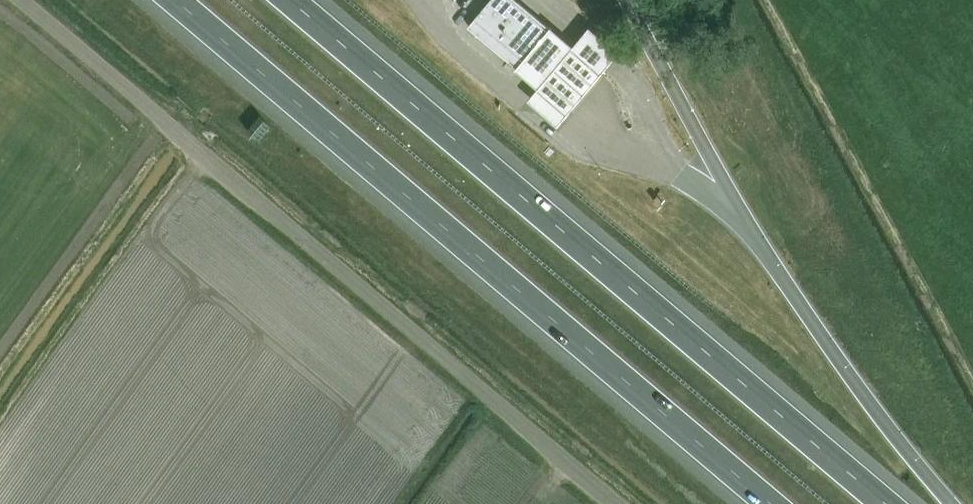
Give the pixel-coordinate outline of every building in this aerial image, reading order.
[(550,28),(516,0),(488,0),(468,25),(518,67),(550,28)] [(571,46),(551,29),(519,68),(538,84),(527,97),(558,123),(612,59),(619,51),(588,25),(581,33),(571,46)]
